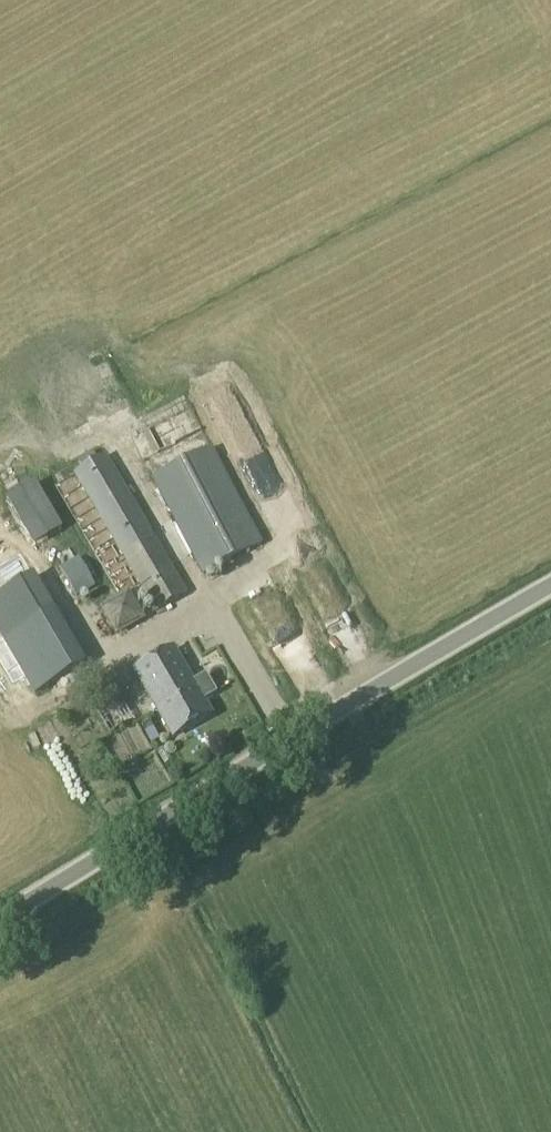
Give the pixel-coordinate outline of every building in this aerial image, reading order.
[(183,406),(142,421),(153,451),(162,448),(168,464),(198,452),(193,439),(195,438),(183,406)] [(241,475),(268,463),(253,431),(226,443),(241,475)] [(153,477),(203,574),(262,544),(212,447),(153,477)] [(74,473),(155,611),(186,593),(106,454),(74,473)] [(76,596),(115,573),(98,545),(60,567),(76,596)] [(20,564),(16,548),(0,551),(0,568),(20,564)] [(86,663),(35,575),(0,595),(0,634),(34,693),(86,663)] [(118,635),(145,619),(128,590),(100,607),(118,635)] [(211,715),(173,649),(137,671),(175,736),(211,715)] [(110,736),(134,721),(109,679),(86,693),(110,736)]
